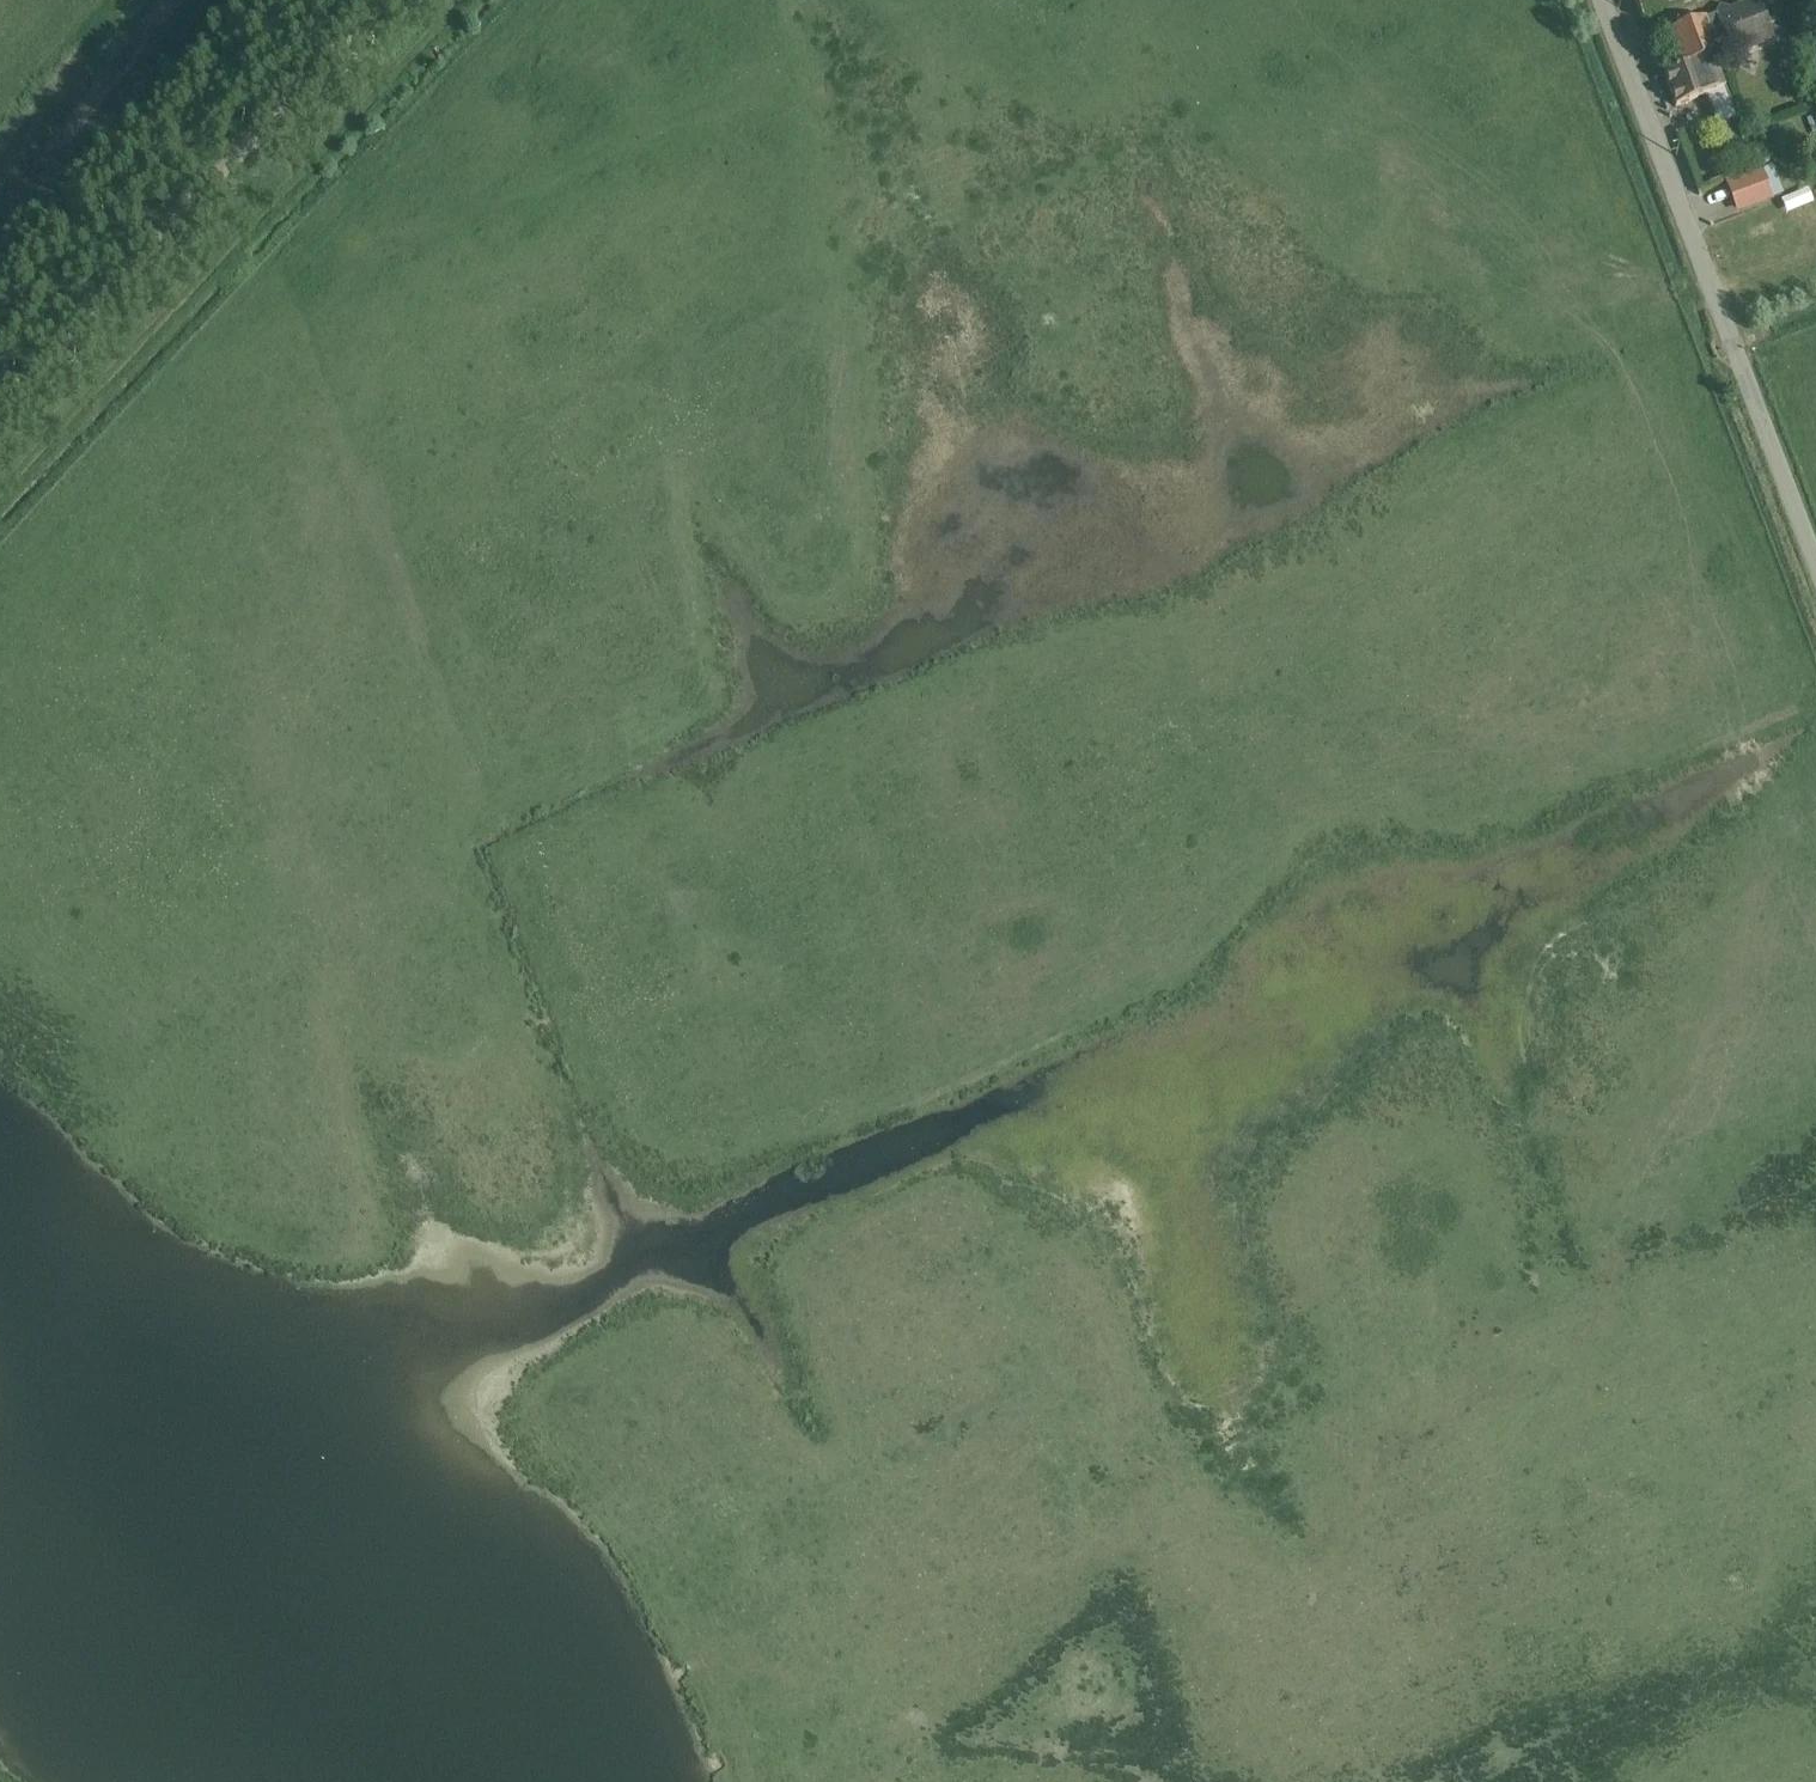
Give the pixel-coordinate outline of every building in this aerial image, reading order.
[(1711,54),(1727,48),(1731,58),(1773,42),(1758,0),(1752,0),(1729,9),(1720,4),(1715,16),(1668,33),(1681,67),(1711,54)] [(1711,54),(1681,67),(1664,75),(1676,107),(1705,97),(1717,128),(1737,120),(1711,54)] [(1761,166),(1724,179),(1736,212),(1783,196),(1773,166),(1762,170),(1761,166)]
